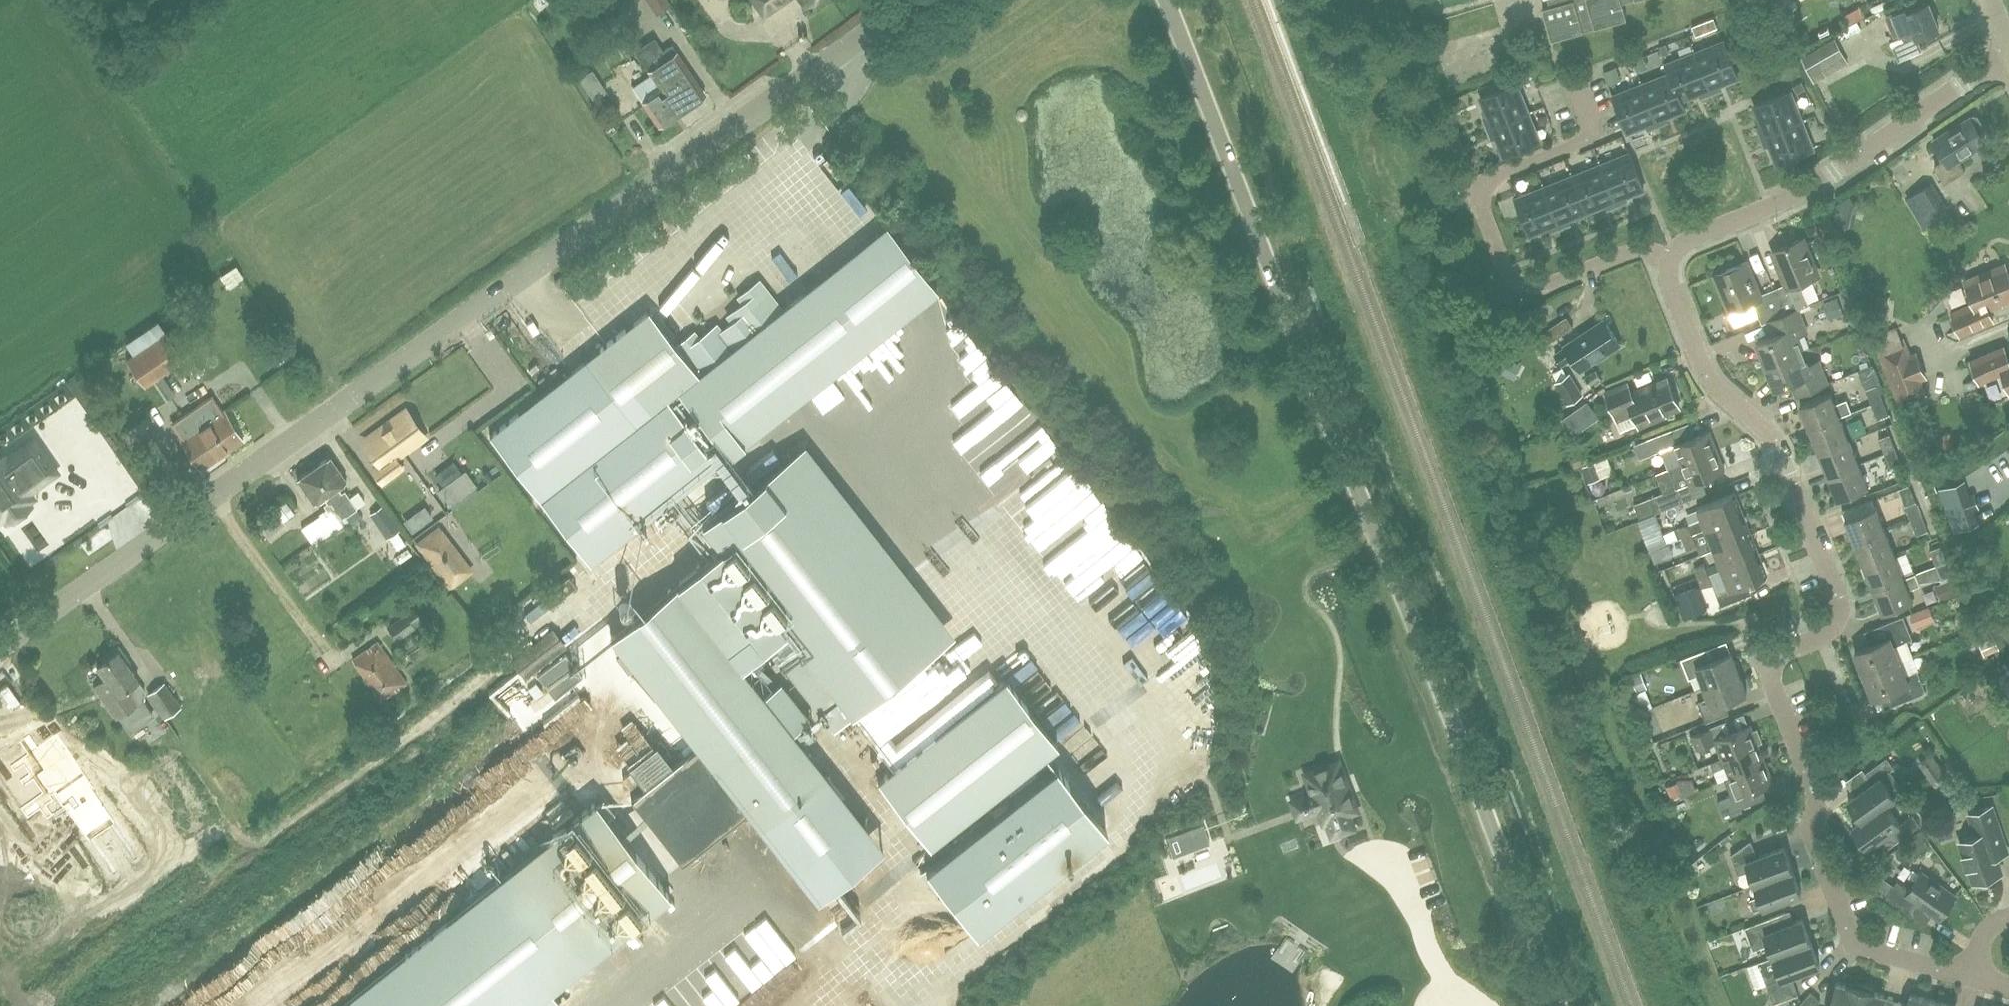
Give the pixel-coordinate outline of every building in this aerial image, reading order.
[(679,1),(678,0),(655,0),(663,12),(679,1)] [(762,13),(781,0),(753,0),(762,13)] [(1558,4),(1543,8),(1552,40),(1627,19),(1623,3),(1633,0),(1557,0),(1558,4)] [(1928,2),(1884,19),(1896,49),(1940,31),(1928,2)] [(1894,10),(1891,5),(1875,14),(1870,5),(1850,16),(1857,29),(1894,10)] [(667,100),(677,113),(705,94),(672,45),(663,51),(660,46),(654,50),(648,41),(641,47),(620,15),(604,25),(625,57),(634,51),(650,74),(652,78),(665,68),(681,91),(667,100)] [(1815,82),(1849,62),(1835,39),(1801,58),(1815,82)] [(1695,52),(1711,93),(1721,89),(1719,84),(1738,76),(1724,40),(1695,52)] [(1701,97),(1711,93),(1695,52),(1666,63),(1670,73),(1680,99),(1681,98),(1699,92),(1701,97)] [(658,126),(677,113),(667,100),(681,91),(665,68),(652,78),(650,74),(631,87),(642,102),(658,126)] [(1685,107),(1681,98),(1680,99),(1670,73),(1641,84),(1658,126),(1668,122),(1665,115),(1685,107)] [(1488,128),(1529,112),(1517,83),(1481,98),(1488,116),(1484,118),(1488,128)] [(1648,130),(1658,126),(1641,84),(1613,96),(1627,130),(1645,123),(1648,130)] [(1760,136),(1801,120),(1790,92),(1753,107),(1760,124),(1756,126),(1760,136)] [(1529,112),(1488,128),(1492,139),(1497,137),(1504,155),(1540,141),(1529,112)] [(1964,155),(1969,152),(1970,154),(1986,144),(1980,133),(1985,130),(1985,127),(1979,116),(1975,115),(1959,125),(1960,126),(1951,132),(1964,155)] [(1801,120),(1760,136),(1764,147),(1769,145),(1777,164),(1813,150),(1801,120)] [(1935,164),(1945,182),(1966,170),(1959,158),(1964,155),(1951,132),(1949,129),(1934,138),(1946,158),(1935,164)] [(1600,164),(1617,205),(1627,201),(1625,196),(1644,188),(1629,152),(1600,164)] [(1607,210),(1617,205),(1600,164),(1572,175),(1586,211),(1604,204),(1607,210)] [(1568,219),(1586,211),(1572,175),(1543,187),(1560,228),(1571,224),(1568,219)] [(1549,233),(1560,228),(1543,187),(1514,198),(1513,194),(1498,200),(1506,219),(1520,213),(1529,235),(1547,228),(1549,233)] [(1925,225),(1945,213),(1930,187),(1909,199),(1922,221),(1925,225)] [(850,254),(819,279),(870,343),(900,319),(935,291),(885,227),(850,254)] [(1785,314),(1799,308),(1810,304),(1801,282),(1818,275),(1803,239),(1774,250),(1788,284),(1775,289),(1785,314)] [(1785,314),(1775,289),(1762,295),(1748,261),(1714,275),(1728,311),(1753,301),(1762,323),(1775,318),(1785,314)] [(2008,298),(2008,274),(2006,265),(1965,282),(1974,304),(1952,313),(1960,334),(1995,320),(1990,306),(2008,298)] [(558,286),(566,280),(562,276),(554,281),(558,286)] [(743,443),(870,343),(819,279),(782,308),(759,278),(735,297),(740,303),(724,315),(729,321),(721,328),(716,322),(699,336),(694,330),(674,346),(647,311),(490,435),(590,562),(725,458),(743,443)] [(1766,322),(1771,336),(1758,341),(1767,365),(1802,351),(1796,337),(1808,332),(1799,308),(1785,314),(1775,318),(1766,322)] [(1540,349),(1573,327),(1567,317),(1533,339),(1540,349)] [(969,318),(951,331),(973,358),(990,344),(969,318)] [(145,384),(183,359),(158,320),(126,341),(133,351),(127,356),(145,384)] [(1580,368),(1595,358),(1598,359),(1605,355),(1605,352),(1617,343),(1603,321),(1554,354),(1562,365),(1573,357),(1580,368)] [(1911,357),(1903,338),(1878,348),(1890,378),(1920,365),(1916,355),(1911,357)] [(2005,347),(1971,361),(1980,382),(2002,373),(2008,390),(2008,355),(2005,347)] [(1808,366),(1802,351),(1767,365),(1777,387),(1789,382),(1794,396),(1804,393),(1828,383),(1820,361),(1808,366)] [(943,396),(967,426),(1020,382),(995,353),(943,396)] [(1901,406),(1927,395),(1920,378),(1925,376),(1920,365),(1890,378),(1901,406)] [(1591,386),(1601,379),(1595,370),(1585,377),(1591,386)] [(1562,408),(1569,403),(1582,394),(1569,374),(1556,383),(1549,387),(1562,408)] [(1618,422),(1634,415),(1639,428),(1656,420),(1655,417),(1679,407),(1674,396),(1676,393),(1672,385),(1669,383),(1667,379),(1632,394),(1627,384),(1605,393),(1618,422)] [(1872,404),(1883,400),(1877,384),(1866,388),(1872,404)] [(201,470),(242,441),(223,410),(211,393),(168,423),(180,439),(201,470)] [(1811,429),(1841,417),(1840,416),(1851,412),(1846,399),(1835,404),(1831,393),(1801,405),(1811,429)] [(1045,450),(1061,436),(1031,399),(991,432),(1011,456),(1034,437),(1045,450)] [(1889,414),(1884,400),(1872,404),(1878,419),(1889,414)] [(1574,410),(1586,427),(1600,417),(1588,401),(1574,410)] [(382,482),(401,468),(395,460),(425,437),(404,410),(387,423),(389,426),(365,444),(380,464),(372,469),(382,482)] [(1820,452),(1850,441),(1841,417),(1811,429),(1820,452)] [(1682,465),(1717,451),(1709,431),(1687,440),(1682,426),(1634,445),(1640,459),(1674,446),(1682,465)] [(1885,454),(1896,450),(1890,434),(1879,439),(1885,454)] [(7,515),(25,503),(33,497),(26,488),(31,484),(34,488),(57,472),(33,439),(6,458),(4,456),(0,459),(0,520),(7,515)] [(1829,476),(1859,464),(1850,441),(1820,452),(1829,476)] [(1896,450),(1885,454),(1891,468),(1902,463),(1896,450)] [(1668,470),(1675,488),(1676,490),(1725,470),(1717,451),(1682,465),(1668,470)] [(347,516),(356,510),(343,491),(341,493),(336,487),(346,481),(329,456),(313,467),(347,516)] [(720,550),(678,584),(677,583),(611,636),(696,746),(631,798),(681,862),(747,810),(759,826),(826,773),(740,663),(783,630),(794,644),(777,658),(832,728),(930,651),(782,462),(701,526),(720,550)] [(1859,464),(1829,476),(1839,500),(1869,488),(1859,464)] [(347,516),(313,467),(297,478),(313,503),(323,497),(327,503),(324,505),(327,510),(301,528),(312,543),(330,531),(331,533),(349,520),(347,516)] [(451,480),(437,491),(448,506),(462,496),(451,480)] [(1675,488),(1634,504),(1640,520),(1682,503),(1676,490),(1675,488)] [(1702,519),(1689,524),(1693,534),(1742,514),(1734,493),(1698,507),(1702,519)] [(1950,518),(1979,508),(1974,493),(1945,504),(1950,518)] [(1107,499),(1081,515),(1153,627),(1146,631),(1148,634),(1180,613),(1107,499)] [(1912,521),(1922,516),(1916,501),(1905,505),(1912,521)] [(365,505),(353,511),(360,523),(372,517),(365,505)] [(387,539),(401,529),(385,505),(371,514),(387,539)] [(424,507),(414,514),(422,524),(432,517),(424,507)] [(1856,543),(1885,531),(1876,507),(1846,519),(1856,543)] [(1667,543),(1656,514),(1639,520),(1650,549),(1667,543)] [(1693,534),(1697,544),(1701,554),(1714,549),(1750,535),(1742,514),(1693,534)] [(1922,516),(1912,521),(1917,535),(1928,530),(1922,516)] [(1678,528),(1682,538),(1693,534),(1689,524),(1678,528)] [(439,525),(413,545),(450,591),(475,571),(439,525)] [(1865,566),(1894,555),(1885,531),(1856,543),(1865,566)] [(1693,534),(1682,538),(1686,548),(1697,544),(1693,534)] [(1758,554),(1750,535),(1714,549),(1715,550),(1722,569),(1758,554)] [(288,559),(298,553),(289,536),(279,542),(288,559)] [(972,543),(965,549),(979,565),(986,559),(972,543)] [(1936,565),(1947,561),(1940,546),(1930,550),(1936,565)] [(1722,569),(1710,574),(1714,583),(1718,594),(1767,575),(1758,554),(1722,569)] [(1874,590),(1904,578),(1894,555),(1865,566),(1874,590)] [(1947,561),(1936,565),(1942,579),(1953,575),(1947,561)] [(1695,568),(1699,578),(1710,574),(1706,564),(1695,568)] [(1714,583),(1710,574),(1699,578),(1703,588),(1714,583)] [(1904,578),(1874,590),(1884,613),(1913,602),(1908,588),(1919,583),(1915,574),(1904,578)] [(1686,618),(1708,610),(1698,584),(1676,593),(1686,618)] [(1948,592),(1951,602),(1967,597),(1964,587),(1948,592)] [(415,627),(424,621),(414,607),(387,627),(397,641),(415,628),(415,627)] [(1193,611),(1126,662),(1137,677),(1174,649),(1182,659),(1212,636),(1193,611)] [(1864,675),(1900,661),(1894,647),(1913,640),(1904,616),(1884,624),(1890,638),(1855,652),(1864,675)] [(1999,628),(2008,643),(2008,621),(1999,628)] [(524,677),(566,644),(556,631),(514,664),(524,677)] [(2008,650),(2008,647),(2004,638),(1988,646),(1995,658),(2008,650)] [(381,700),(406,683),(377,642),(352,659),(381,700)] [(1704,687),(1739,673),(1731,653),(1709,662),(1704,650),(1681,660),(1689,680),(1700,676),(1704,687)] [(1900,661),(1864,675),(1873,698),(1896,689),(1902,702),(1926,693),(1917,671),(1905,676),(1900,661)] [(1739,673),(1704,687),(1709,698),(1698,702),(1706,723),(1729,714),(1725,702),(1747,694),(1739,673)] [(1056,742),(1005,676),(876,777),(929,843),(1056,742)] [(1060,687),(1049,700),(1064,712),(1075,699),(1060,687)] [(1758,744),(1758,743),(1761,742),(1757,730),(1753,731),(1750,724),(1722,735),(1717,724),(1692,735),(1698,750),(1716,743),(1722,758),(1758,744)] [(32,735),(13,747),(23,764),(20,767),(30,783),(36,780),(45,794),(65,779),(56,763),(61,758),(59,756),(61,754),(53,742),(51,743),(49,741),(44,746),(37,734),(32,735)] [(1730,777),(1765,762),(1758,744),(1722,758),(1711,763),(1714,771),(1725,766),(1730,777)] [(1942,765),(1933,754),(1931,753),(1920,762),(1919,764),(1927,775),(1942,765)] [(1863,821),(1895,798),(1895,797),(1905,791),(1890,771),(1894,768),(1886,758),(1865,773),(1873,783),(1848,801),(1862,820),(1863,821)] [(653,769),(646,760),(623,778),(630,787),(653,769)] [(1339,760),(1305,773),(1312,793),(1304,796),(1307,803),(1305,803),(1306,807),(1308,807),(1310,813),(1319,810),(1324,824),(1332,821),(1337,835),(1356,829),(1351,816),(1359,813),(1339,760)] [(1765,762),(1730,777),(1725,779),(1732,795),(1717,801),(1723,816),(1750,805),(1745,794),(1774,782),(1765,762)] [(920,871),(938,894),(960,876),(993,918),(1106,829),(1056,765),(920,871)] [(1942,765),(1927,775),(1935,786),(1938,787),(1949,778),(1949,775),(1942,765)] [(1194,791),(1209,783),(1204,774),(1189,782),(1194,791)] [(1671,799),(1683,794),(1683,796),(1696,791),(1692,779),(1677,780),(1678,783),(1667,786),(1671,799)] [(533,1003),(551,989),(670,895),(608,817),(614,812),(603,797),(596,802),(596,801),(335,1005),(535,1005),(533,1003)] [(1863,821),(1862,820),(1852,827),(1867,848),(1892,830),(1899,840),(1920,825),(1913,815),(1900,824),(1886,805),(1896,798),(1895,798),(1863,821)] [(1996,858),(2008,854),(2002,836),(1992,807),(1969,815),(1977,836),(1960,842),(1974,882),(2001,872),(1996,858)] [(1172,857),(1210,843),(1203,824),(1166,838),(1172,857)] [(1754,886),(1792,871),(1784,848),(1756,858),(1750,841),(1731,856),(1738,875),(1748,871),(1754,886)] [(1792,871),(1754,886),(1758,897),(1749,900),(1754,912),(1801,894),(1792,871)] [(1956,896),(1922,873),(1911,890),(1897,881),(1886,897),(1907,912),(1914,902),(1940,919),(1956,896)] [(1773,957),(1811,943),(1802,919),(1774,930),(1769,919),(1745,928),(1754,950),(1769,945),(1773,957)] [(1811,943),(1773,957),(1758,962),(1774,1004),(1798,995),(1791,976),(1820,966),(1811,943)] [(1862,984),(1860,984),(1849,982),(1848,985),(1837,982),(1831,1005),(1856,1005),(1862,984)] [(1885,995),(1874,992),(1875,990),(1864,985),(1862,984),(1856,1005),(1882,1005),(1885,995)] [(1820,1001),(1811,993),(1799,1005),(1816,1005),(1820,1001)] [(1933,1000),(1911,994),(1907,1005),(1932,1005),(1933,1000)]
